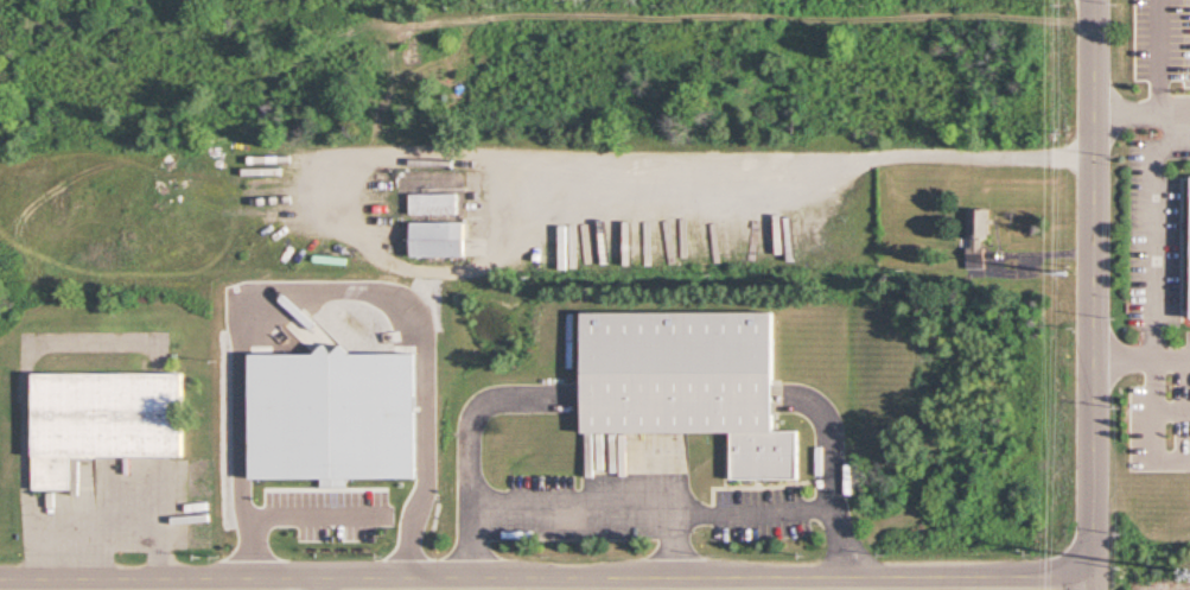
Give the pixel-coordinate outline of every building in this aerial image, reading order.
[(411,167),(464,167),(464,231),(411,231),(411,167)] [(990,239),(991,209),(969,209),(968,268),(985,268),(985,239),(990,239)] [(465,222),(413,222),(413,257),(466,256),(465,222)] [(578,283),(771,278),(774,376),(775,406),(796,405),(797,458),(727,461),(726,408),(581,412),(580,374),(578,283)] [(28,337),(186,338),(185,431),(68,430),(68,467),(27,467),(28,337)] [(417,352),(250,353),(251,478),(321,478),(321,487),(347,487),(347,478),(417,478),(417,352)]
